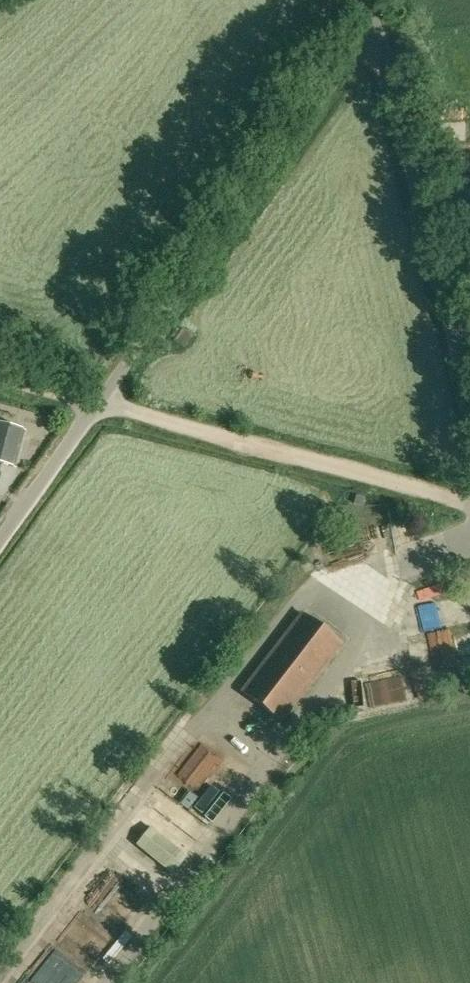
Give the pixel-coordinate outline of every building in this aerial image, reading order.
[(24,432),(0,426),(0,467),(1,464),(14,467),(24,432)] [(362,506),(364,499),(356,497),(354,504),(362,506)] [(341,643),(303,614),(243,692),(281,721),(341,643)] [(181,804),(188,809),(196,799),(189,794),(181,804)]
